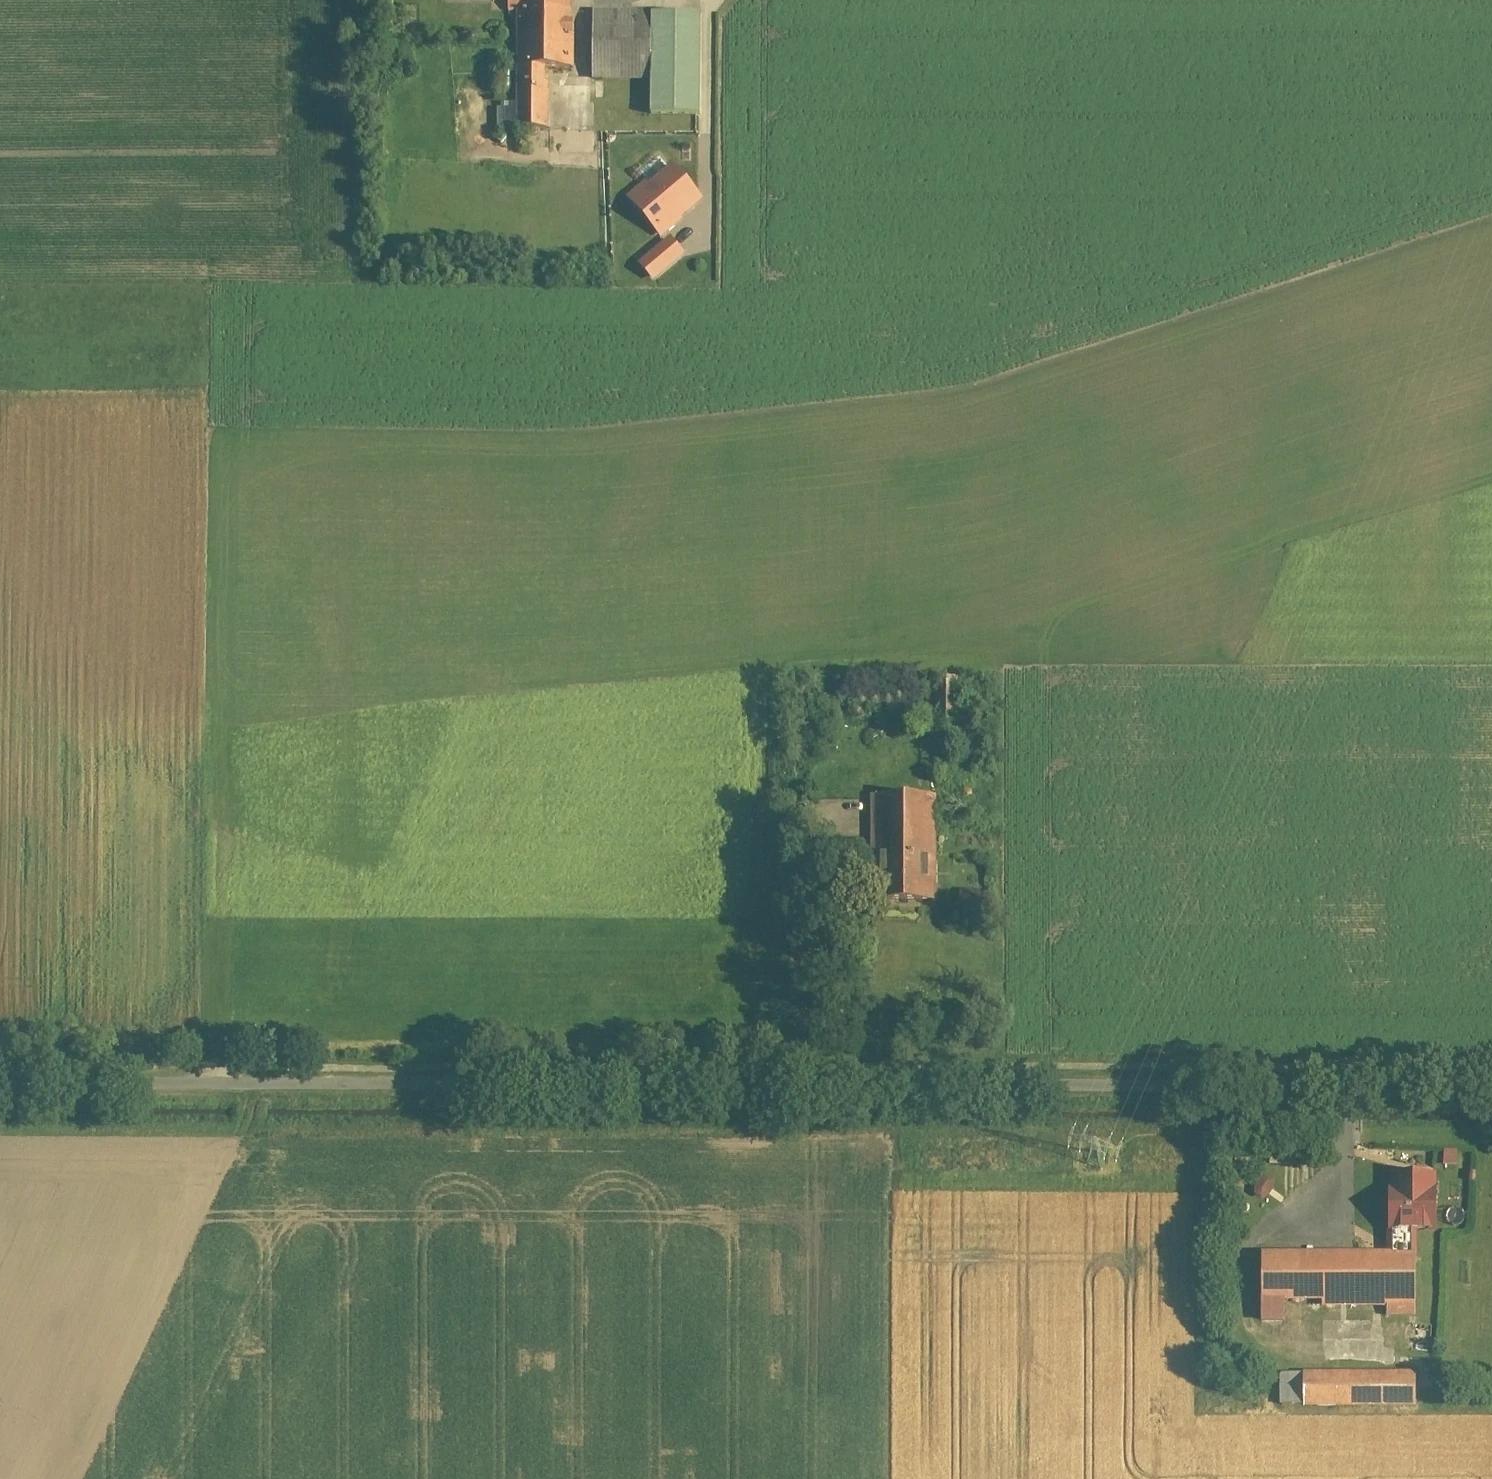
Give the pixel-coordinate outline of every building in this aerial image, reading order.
[(502,132),(539,131),(539,70),(564,69),(563,0),(432,0),(432,3),(500,2),(502,132)] [(690,14),(581,11),(579,81),(637,83),(636,117),(688,118),(690,14)] [(699,201),(672,169),(649,188),(647,185),(630,199),(662,237),(679,223),(677,220),(699,201)] [(653,281),(681,257),(670,243),(642,266),(653,281)] [(921,795),(856,796),(858,917),(924,915),(921,795)] [(1431,1176),(1375,1175),(1375,1232),(1431,1233),(1431,1176)] [(1405,1255),(1250,1254),(1250,1310),(1405,1311),(1405,1255)] [(1407,1372),(1270,1372),(1270,1408),(1407,1409),(1407,1372)]
